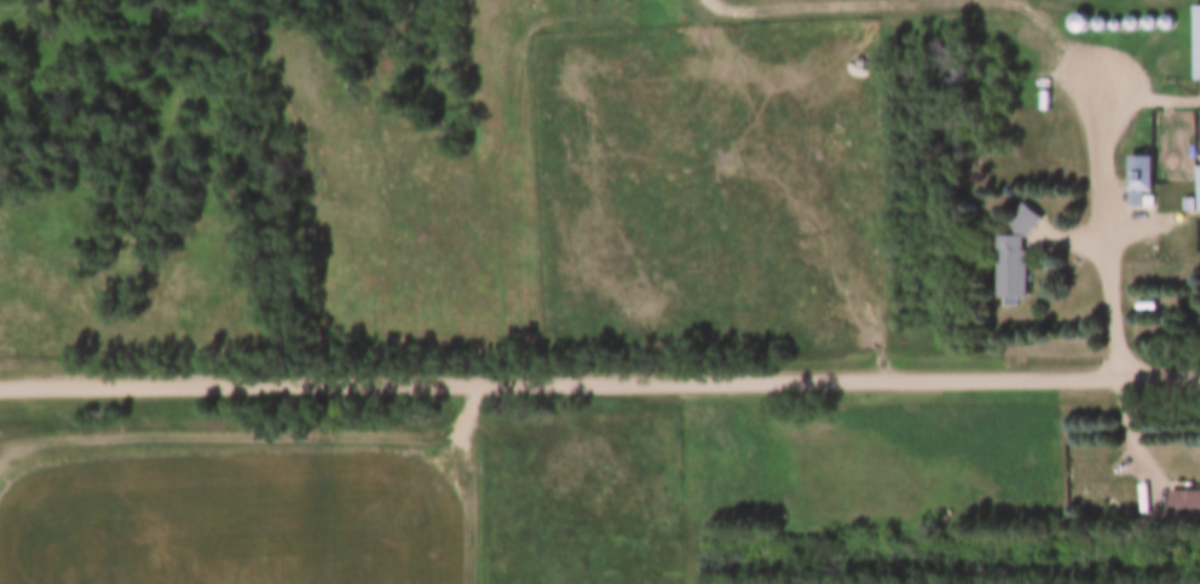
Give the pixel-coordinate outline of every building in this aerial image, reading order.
[(1199,81),(1199,5),(1192,5),(1192,81),(1199,81)] [(1126,158),(1126,194),(1151,194),(1151,158),(1126,158)] [(1023,298),(1023,236),(992,236),(992,298),(1023,298)] [(1167,492),(1167,518),(1199,518),(1199,492),(1167,492)]
